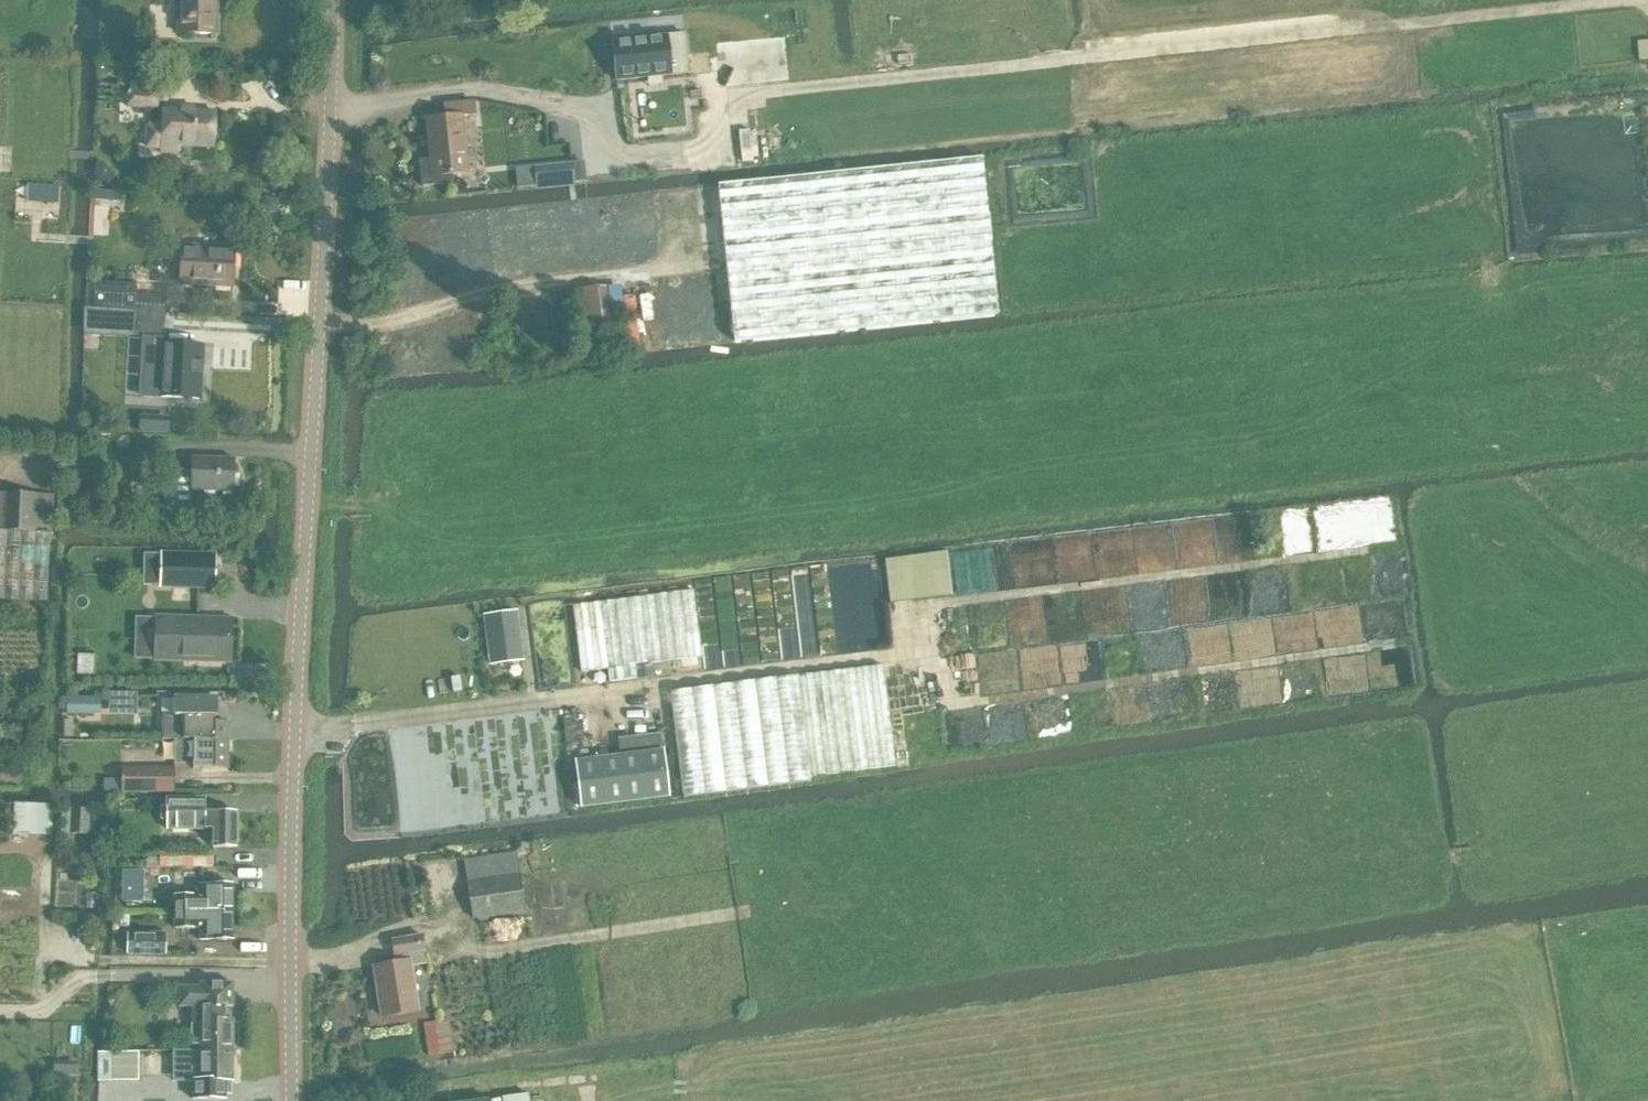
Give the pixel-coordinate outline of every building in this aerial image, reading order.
[(217,0),(178,0),(178,34),(216,34),(217,0)] [(616,81),(647,78),(662,76),(688,73),(684,34),(612,41),(616,81)] [(1647,59),(1647,41),(1638,42),(1639,59),(1647,59)] [(156,108),(157,94),(127,93),(126,107),(156,108)] [(431,160),(420,161),(423,188),(454,184),(453,175),(468,173),(462,117),(475,115),(476,128),(493,126),(491,107),(475,109),(474,102),(443,105),(445,118),(427,120),(431,160)] [(213,148),(215,113),(162,110),(162,125),(148,124),(147,144),(161,145),(160,152),(179,153),(180,146),(213,148)] [(718,186),(734,341),(997,313),(981,158),(718,186)] [(535,188),(536,190),(575,186),(575,184),(572,163),(533,167),(535,188)] [(93,167),(93,179),(96,184),(113,184),(113,176),(101,164),(97,164),(93,167)] [(232,288),(234,249),(182,246),(180,285),(232,288)] [(165,311),(166,297),(136,296),(137,285),(96,283),(95,306),(135,309),(135,310),(165,311)] [(598,355),(730,342),(725,290),(593,303),(598,355)] [(164,339),(165,311),(135,310),(134,337),(164,339)] [(162,356),(151,356),(150,370),(162,370),(160,397),(199,399),(202,346),(163,344),(162,356)] [(234,492),(235,459),(191,458),(191,471),(164,470),(163,508),(191,509),(191,491),(234,492)] [(54,494),(0,492),(0,600),(48,601),(50,533),(53,533),(54,494)] [(890,603),(951,595),(946,552),(885,560),(890,603)] [(145,554),(144,570),(151,570),(151,585),(213,586),(214,556),(145,554)] [(634,665),(648,664),(702,657),(694,590),(573,605),(582,672),(608,669),(610,682),(636,679),(634,665)] [(484,615),(491,664),(524,660),(518,610),(484,615)] [(229,662),(231,619),(155,617),(154,660),(229,662)] [(94,675),(94,656),(78,655),(77,675),(94,675)] [(637,677),(652,675),(651,664),(636,666),(637,677)] [(671,692),(684,796),(811,781),(811,776),(895,766),(883,665),(671,692)] [(66,698),(66,714),(100,715),(100,698),(66,698)] [(162,739),(175,740),(227,741),(228,722),(214,722),(214,716),(217,716),(217,698),(174,698),(173,715),(162,715),(162,739)] [(619,751),(662,745),(660,733),(617,738),(619,751)] [(227,741),(175,740),(175,764),(193,764),(193,769),(227,769),(227,741)] [(575,759),(581,809),(670,798),(663,748),(575,759)] [(121,781),(103,781),(103,790),(103,793),(119,793),(121,793),(121,794),(174,794),(174,769),(121,769),(121,781)] [(206,799),(166,799),(167,828),(213,828),(213,847),(237,847),(237,812),(206,812),(206,799)] [(52,836),(53,805),(28,804),(27,836),(52,836)] [(88,835),(89,809),(62,807),(61,833),(88,835)] [(472,919),(525,910),(516,852),(464,860),(472,919)] [(122,900),(143,900),(143,871),(122,871),(122,900)] [(232,912),(232,885),(199,885),(199,896),(174,896),(175,912),(194,912),(232,912)] [(233,940),(232,912),(194,912),(194,914),(175,914),(175,928),(199,928),(200,940),(233,940)] [(128,933),(128,954),(164,954),(165,933),(128,933)] [(394,956),(424,951),(422,936),(392,941),(394,956)] [(382,1017),(417,1011),(409,962),(374,968),(382,1017)] [(200,987),(179,987),(179,1007),(202,1007),(201,1019),(200,1019),(200,1024),(191,1024),(191,1044),(200,1044),(200,1050),(233,1051),(233,1019),(225,1019),(225,1007),(233,1007),(233,983),(200,983),(200,987)] [(427,1056),(453,1053),(449,1021),(423,1024),(427,1056)] [(200,1053),(187,1053),(187,1065),(200,1065),(200,1074),(200,1081),(193,1081),(193,1099),(226,1099),(226,1081),(233,1081),(233,1051),(200,1050),(200,1053)] [(139,1080),(138,1051),(113,1051),(113,1054),(99,1054),(97,1080),(113,1080),(113,1081),(139,1080)] [(53,1076),(77,1076),(77,1062),(53,1062),(53,1076)]
